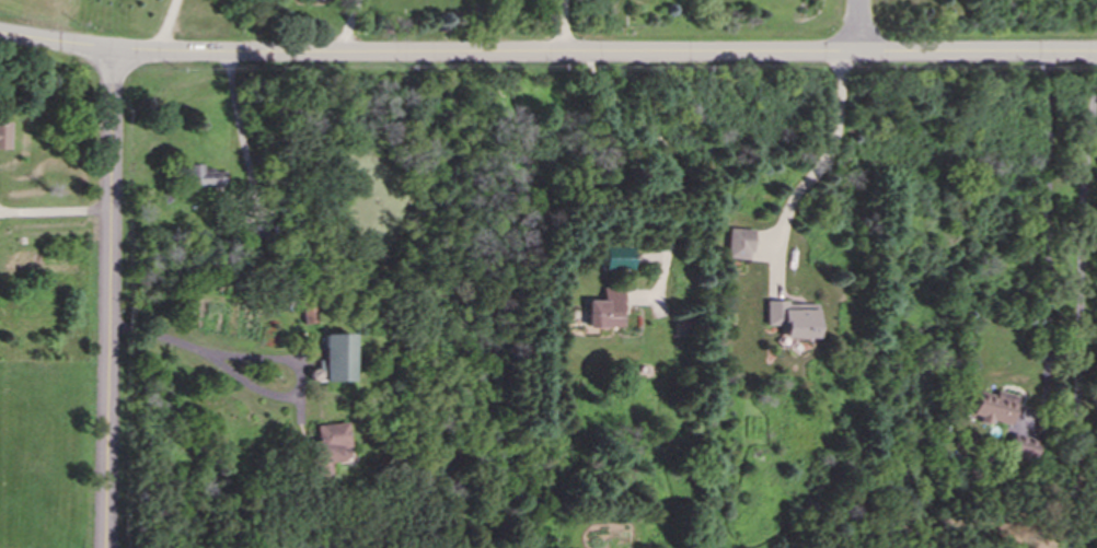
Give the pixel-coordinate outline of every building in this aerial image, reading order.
[(200,172),(199,164),(185,164),(185,186),(223,185),(223,171),(200,172)] [(723,258),(748,259),(749,230),(725,229),(723,258)] [(601,268),(628,269),(630,247),(601,247),(601,268)] [(584,327),(620,327),(621,288),(600,288),(600,301),(585,300),(584,327)] [(299,324),(312,323),(311,301),(299,301),(299,324)] [(815,338),(815,302),(763,302),(763,325),(781,325),(781,338),(815,338)] [(321,334),(321,360),(314,360),(315,370),(307,370),(307,382),(350,381),(350,334),(321,334)] [(968,417),(988,422),(989,420),(1006,425),(1014,396),(993,390),(991,395),(975,390),(968,417)] [(311,424),(315,476),(328,475),(327,463),(347,460),(345,422),(311,424)] [(1005,453),(1030,460),(1037,441),(1012,433),(1005,453)]
